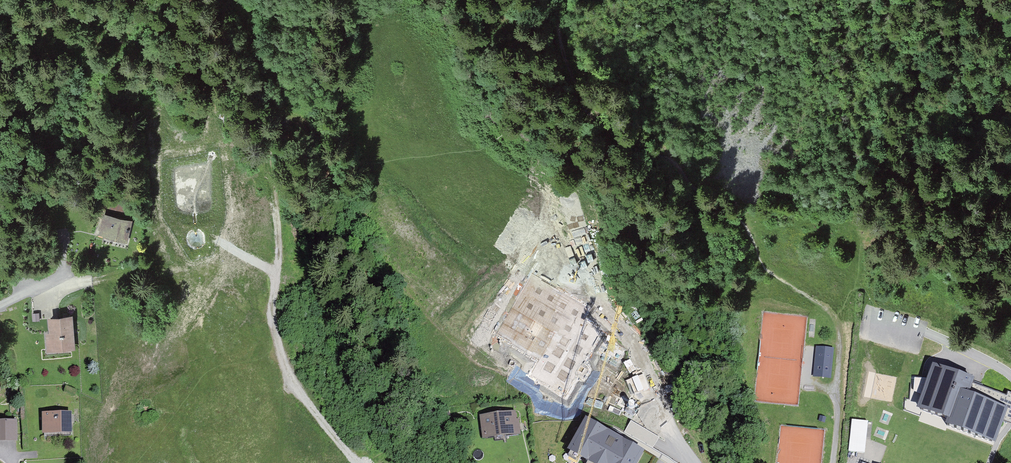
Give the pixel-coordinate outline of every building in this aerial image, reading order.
[(70,166),(72,172),(78,170),(76,164),(70,166)] [(111,208),(124,211),(126,198),(114,195),(111,208)] [(131,221),(105,215),(102,230),(125,236),(127,228),(129,229),(131,221)] [(70,317),(50,318),(52,347),(72,345),(70,317)] [(817,376),(830,377),(832,351),(819,350),(817,376)] [(921,410),(950,421),(948,425),(991,441),(999,420),(1010,425),(1010,395),(1007,394),(1005,399),(972,386),(973,383),(965,381),(964,383),(935,372),(932,382),(915,380),(914,385),(909,385),(908,400),(904,399),(904,410),(919,416),(921,410)] [(521,435),(521,431),(513,432),(512,422),(517,421),(516,414),(505,415),(503,415),(502,411),(495,412),(496,416),(491,416),(491,417),(482,418),(483,422),(479,423),(480,427),(483,427),(484,435),(480,436),(481,439),(494,438),(495,441),(509,439),(508,436),(521,435)] [(72,429),(68,429),(67,414),(44,414),(44,433),(72,433),(72,429)] [(585,416),(567,449),(593,462),(638,462),(646,449),(585,416)] [(867,419),(852,417),(848,453),(863,455),(867,419)] [(15,438),(15,423),(0,423),(0,439),(15,438)]
